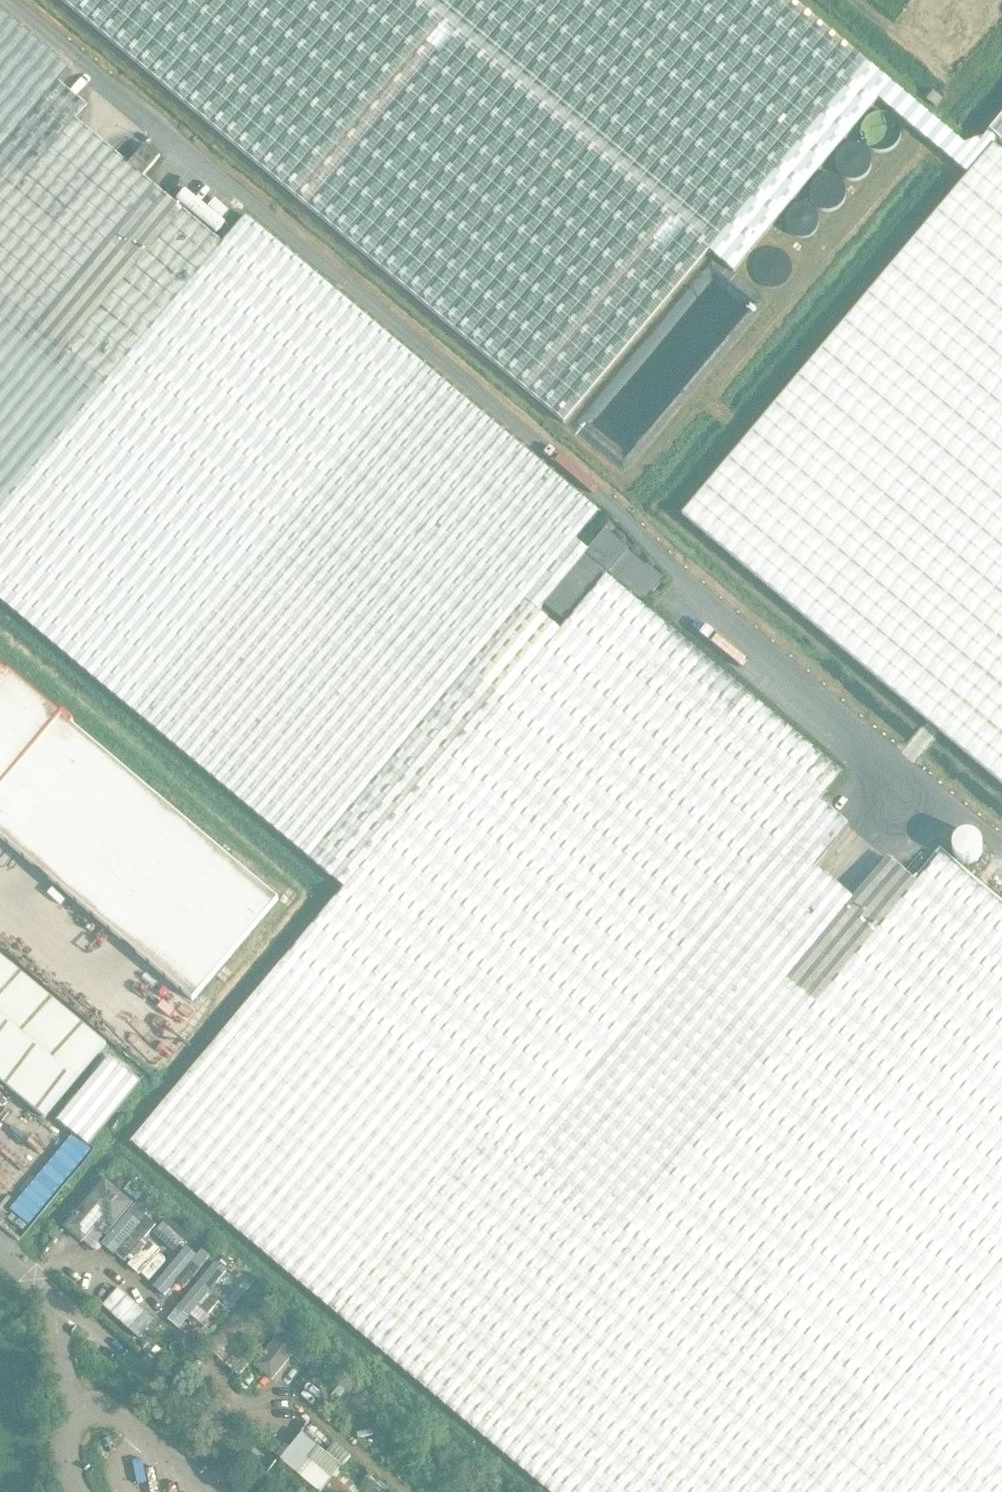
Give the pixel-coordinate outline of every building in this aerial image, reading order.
[(955,138),(792,0),(61,0),(565,424),(709,252),(733,273),(879,100),(942,154),(955,138)] [(607,572),(586,554),(588,552),(575,541),(600,513),(246,217),(223,244),(144,178),(129,165),(77,121),(88,107),(59,83),(70,69),(0,11),(0,603),(344,890),(131,1144),(548,1491),(1001,1491),(1001,907),(940,855),(917,883),(887,859),(853,900),(814,867),(849,826),(819,801),(843,773),(607,576),(561,631),(538,613),(545,605),(565,622),(607,572)] [(1001,137),(1001,108),(988,125),(1001,137)] [(969,176),(683,515),(1001,784),(1001,154),(993,147),(998,142),(988,134),(983,139),(965,145),(955,138),(942,154),(969,176)] [(145,146),(129,165),(144,178),(160,158),(145,146)] [(600,537),(588,552),(586,554),(607,572),(645,604),(664,581),(649,568),(648,570),(628,553),(629,552),(610,536),(600,537)] [(193,1002),(279,901),(72,726),(74,723),(64,714),(63,716),(0,662),(0,838),(193,1002)] [(0,956),(0,1083),(45,1121),(107,1047),(0,956)] [(88,1146),(139,1082),(110,1059),(58,1122),(88,1146)] [(54,1180),(77,1159),(65,1146),(42,1167),(54,1180)] [(107,1182),(67,1230),(82,1243),(92,1231),(98,1235),(106,1237),(133,1204),(107,1182)] [(128,1216),(102,1246),(112,1254),(114,1252),(125,1262),(148,1235),(146,1234),(154,1225),(146,1217),(139,1225),(128,1216)] [(166,1219),(154,1232),(174,1250),(186,1237),(166,1219)] [(186,1249),(154,1289),(163,1296),(174,1283),(183,1290),(209,1259),(201,1252),(196,1258),(186,1249)] [(210,1272),(178,1310),(187,1317),(197,1305),(204,1311),(209,1306),(213,1310),(219,1303),(208,1294),(220,1280),(210,1272)] [(124,1311),(112,1302),(103,1312),(139,1343),(148,1332),(139,1325),(143,1320),(127,1307),(124,1311)] [(203,1343),(223,1362),(263,1321),(243,1302),(203,1343)] [(265,1353),(254,1366),(256,1367),(257,1368),(273,1381),(283,1366),(284,1365),(284,1364),(285,1364),(285,1363),(286,1363),(286,1362),(287,1362),(288,1361),(291,1358),(292,1357),(293,1357),(295,1359),(296,1359),(297,1360),(301,1363),(303,1364),(317,1346),(302,1333),(301,1333),(300,1332),(299,1331),(298,1330),(297,1330),(297,1329),(296,1329),(289,1323),(283,1330),(283,1331),(282,1331),(281,1333),(280,1334),(280,1335),(279,1336),(278,1337),(277,1338),(277,1339),(276,1340),(275,1341),(274,1342),(267,1350),(265,1353)] [(351,1393),(335,1393),(334,1394),(333,1395),(332,1397),(330,1398),(328,1402),(328,1404),(330,1404),(330,1405),(332,1405),(335,1402),(335,1404),(337,1402),(337,1401),(338,1400),(341,1397),(342,1397),(344,1397),(344,1396),(345,1396),(346,1396),(347,1397),(347,1398),(347,1399),(346,1399),(346,1400),(346,1401),(345,1402),(344,1403),(343,1404),(341,1407),(341,1408),(339,1409),(339,1410),(337,1412),(336,1413),(336,1415),(338,1416),(339,1418),(340,1418),(343,1421),(345,1422),(346,1422),(348,1420),(349,1419),(350,1419),(350,1418),(351,1417),(352,1416),(354,1414),(354,1413),(355,1413),(355,1412),(356,1411),(357,1410),(357,1409),(358,1409),(358,1408),(360,1406),(361,1405),(362,1404),(363,1403),(363,1402),(363,1400),(363,1399),(363,1398),(359,1394),(357,1394),(355,1393),(354,1393),(353,1394),(351,1394),(350,1393),(351,1393)] [(280,1459),(300,1475),(320,1491),(368,1491),(320,1451),(300,1435),(280,1459)]
